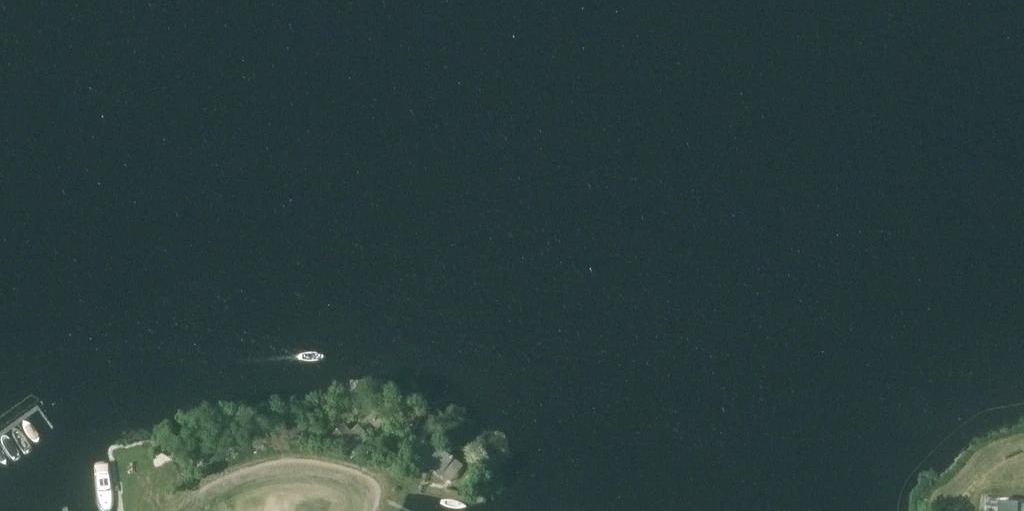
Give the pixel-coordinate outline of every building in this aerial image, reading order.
[(344,424),(330,437),(352,460),(366,447),(363,443),(370,437),(359,425),(351,432),(344,424)] [(410,453),(414,456),(413,457),(442,476),(454,459),(423,436),(410,453)] [(998,500),(998,510),(1023,510),(1023,502),(998,500)]
